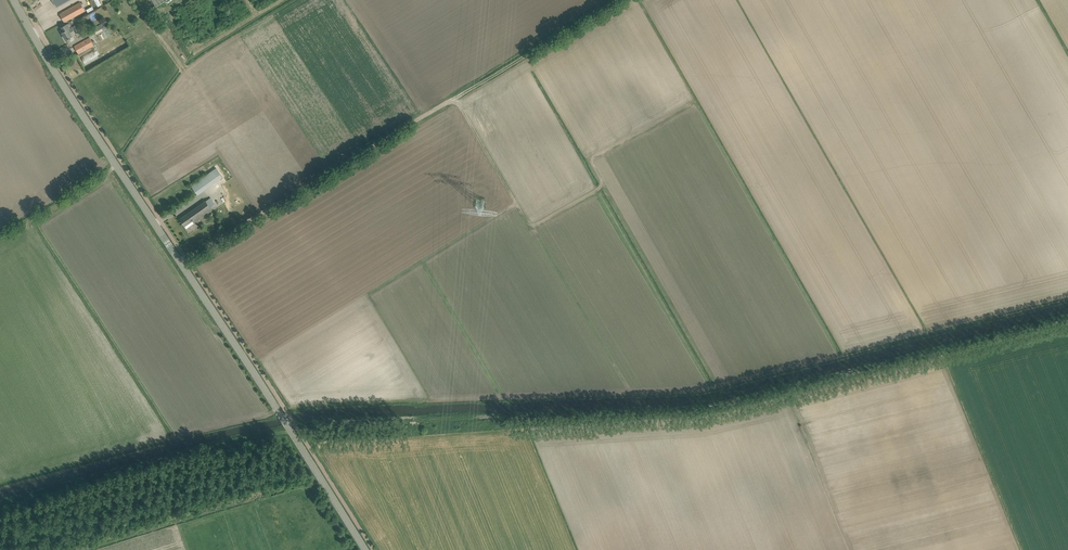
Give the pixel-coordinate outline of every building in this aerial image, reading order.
[(60,14),(64,22),(85,11),(81,2),(65,11),(60,14)] [(62,32),(66,39),(73,36),(71,32),(74,30),(76,33),(80,31),(76,24),(70,28),(68,23),(62,27),(64,31),(62,32)] [(92,29),(95,34),(104,30),(103,28),(105,27),(102,23),(92,29)] [(74,46),(79,54),(94,45),(90,37),(79,43),(74,46)] [(85,63),(99,58),(96,50),(82,55),(85,63)] [(192,185),(198,194),(223,177),(216,168),(192,185)] [(206,200),(189,212),(194,219),(197,217),(198,219),(212,210),(210,207),(215,204),(210,198),(206,201),(206,200)] [(194,219),(189,212),(180,219),(185,225),(193,220),(194,222),(198,219),(197,217),(194,219)]
